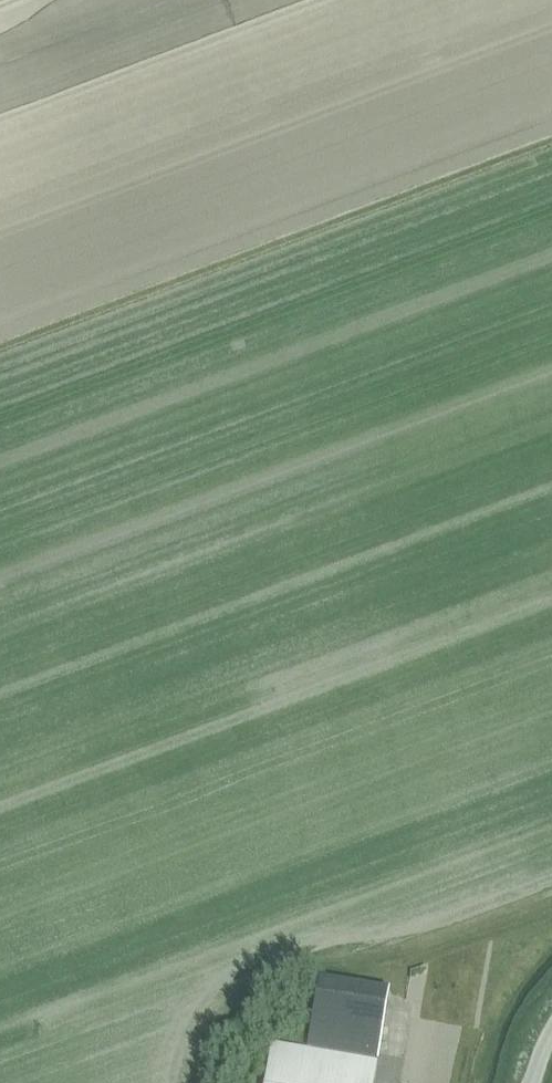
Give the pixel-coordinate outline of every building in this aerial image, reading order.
[(391,995),(391,994),(321,981),(308,1052),(274,1045),(267,1082),(375,1082),(391,995)]
